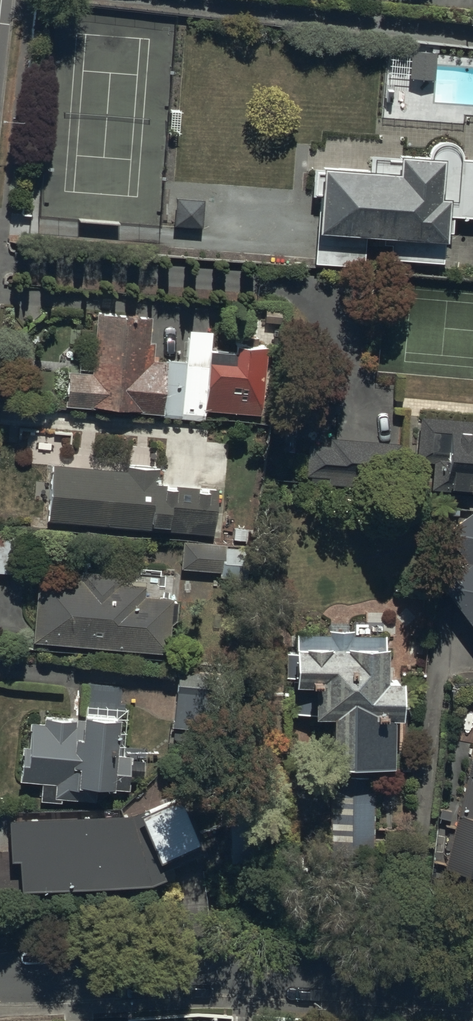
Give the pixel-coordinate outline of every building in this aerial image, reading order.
[(462,157),(462,155),(462,154),(462,152),(461,151),(461,150),(461,148),(460,147),(459,146),(458,145),(457,144),(456,143),(455,142),(454,141),(453,140),(451,140),(450,139),(449,139),(447,139),(446,139),(444,139),(443,139),(442,139),(440,140),(439,140),(438,141),(436,141),(435,142),(434,143),(433,144),(432,145),(432,147),(431,148),(430,149),(430,151),(430,152),(429,153),(429,155),(395,153),(395,163),(391,163),(391,167),(312,164),(311,195),(315,195),(312,263),(348,264),(348,260),(443,264),(444,230),(452,231),(453,215),(472,216),(472,157),(462,157)] [(203,193),(172,192),(171,225),(202,226),(203,193)] [(150,316),(95,311),(91,361),(77,360),(76,370),(65,369),(64,405),(160,411),(160,416),(203,420),(204,410),(262,413),(267,345),(233,342),(232,349),(207,347),(205,364),(187,363),(187,360),(177,359),(178,348),(152,346),(152,340),(148,340),(150,316)] [(419,416),(415,459),(432,460),(430,474),(407,472),(405,486),(472,492),(472,420),(419,416)] [(404,442),(330,436),(329,444),(307,442),(302,492),(399,501),(404,442)] [(44,519),(51,519),(144,528),(145,522),(164,524),(163,529),(211,533),(215,486),(206,485),(206,489),(194,488),(194,484),(173,482),(173,485),(163,484),(163,479),(155,478),(156,466),(100,461),(100,467),(49,462),(44,519)] [(445,531),(465,560),(438,579),(472,626),(472,510),(445,531)] [(28,575),(31,531),(0,528),(0,573),(28,575)] [(220,542),(182,539),(180,569),(218,571),(220,542)] [(29,641),(33,641),(166,649),(169,598),(141,596),(142,583),(116,581),(117,572),(78,569),(77,577),(33,574),(29,641)] [(348,764),(371,764),(389,764),(389,715),(398,715),(398,678),(382,678),(382,623),(352,623),(352,627),(325,627),(325,631),(293,631),(293,644),(289,644),(289,650),(283,651),(283,676),(289,676),(289,682),(309,682),(310,714),(327,714),(327,764),(348,764)] [(126,705),(83,703),(82,713),(78,713),(78,718),(43,717),(43,719),(27,719),(26,744),(18,744),(17,780),(38,781),(38,800),(59,800),(59,799),(95,800),(95,785),(127,786),(129,749),(123,748),(123,718),(126,718),(126,705)] [(445,867),(472,874),(472,744),(445,867)] [(374,783),(329,783),(328,873),(372,873),(374,783)] [(14,858),(16,887),(144,881),(163,876),(160,868),(162,867),(202,852),(179,788),(123,809),(123,810),(5,817),(8,858),(14,858)]
